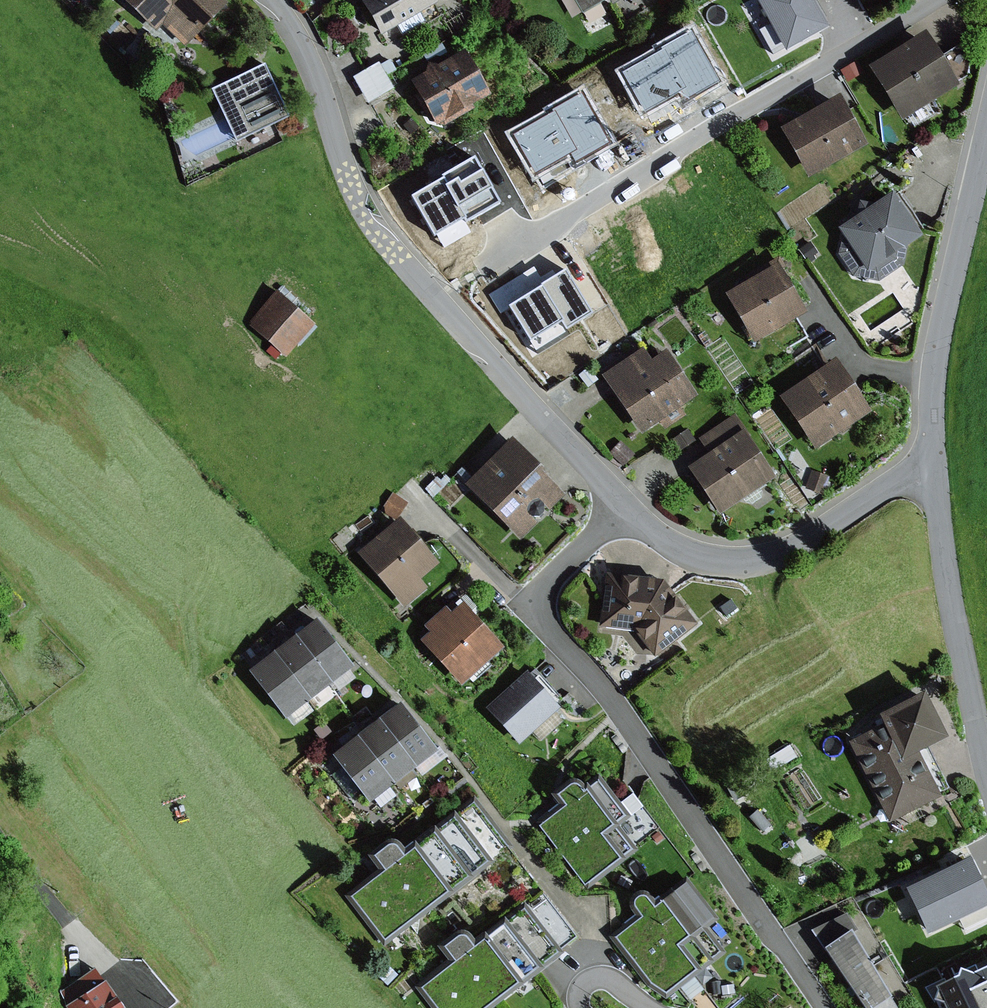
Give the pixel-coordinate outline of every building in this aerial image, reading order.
[(156,31),(162,25),(184,48),(227,4),(222,0),(122,0),(156,31)] [(360,2),(379,35),(435,5),(432,0),(364,0),(360,2)] [(582,13),(604,0),(575,0),(582,13)] [(768,25),(759,30),(773,56),(827,27),(814,4),(812,0),(755,0),(768,25)] [(928,32),(869,67),(899,119),(959,84),(958,82),(942,56),(928,32)] [(968,40),(942,56),(958,82),(969,75),(968,40)] [(464,50),(409,82),(435,126),(488,95),(464,50)] [(857,60),(840,70),(847,82),(864,72),(857,60)] [(377,63),(353,77),(367,103),(392,89),(377,63)] [(263,65),(211,90),(225,119),(234,138),(236,142),(288,118),(263,65)] [(838,97),(780,128),(807,179),(866,147),(838,97)] [(411,119),(403,126),(410,134),(418,127),(411,119)] [(842,226),(838,229),(842,235),(837,254),(853,277),(879,282),(903,265),(907,247),(922,236),(892,192),(874,204),(858,202),(857,209),(838,221),(842,226)] [(811,242),(800,249),(810,264),(816,259),(814,256),(818,253),(811,242)] [(778,265),(724,293),(750,342),(804,313),(778,265)] [(280,291),(249,324),(289,360),(319,328),(280,291)] [(641,348),(601,376),(640,434),(697,396),(665,350),(650,361),(641,348)] [(836,360),(779,395),(812,449),(869,415),(836,360)] [(733,417),(698,440),(708,454),(686,468),(719,517),(775,480),(733,417)] [(686,430),(674,439),(683,451),(695,442),(686,430)] [(510,439),(464,485),(520,540),(562,497),(541,475),(541,470),(510,439)] [(621,440),(609,452),(623,467),(635,455),(621,440)] [(831,477),(812,471),(806,488),(824,495),(831,477)] [(408,501),(392,493),(384,509),(400,517),(408,501)] [(399,519),(358,553),(404,607),(426,589),(419,579),(437,564),(399,519)] [(663,582),(604,573),(599,627),(634,632),(655,657),(695,625),(663,582)] [(730,597),(717,607),(725,618),(739,608),(730,597)] [(430,633),(420,642),(461,687),(502,648),(461,604),(449,615),(444,609),(424,627),(430,633)] [(317,622),(295,638),(332,686),(354,669),(317,622)] [(295,638),(274,655),(310,703),(332,686),(295,638)] [(274,655),(249,674),(286,722),(310,703),(274,655)] [(525,672),(485,709),(519,745),(559,708),(525,672)] [(883,725),(848,743),(890,827),(944,800),(920,752),(946,739),(923,693),(878,715),(883,725)] [(400,704),(378,721),(415,769),(436,752),(400,704)] [(378,721),(356,738),(392,786),(415,769),(378,721)] [(324,723),(314,731),(321,740),(331,732),(324,723)] [(356,738),(332,757),(368,805),(392,786),(356,738)] [(566,808),(541,827),(585,882),(627,849),(608,825),(620,816),(595,785),(582,795),(575,786),(571,786),(557,797),(566,808)] [(385,873),(354,898),(385,942),(511,850),(477,804),(403,860),(395,850),(391,848),(386,849),(373,859),(385,873)] [(906,890),(928,936),(959,921),(986,908),(986,899),(969,860),(906,890)] [(639,918),(614,937),(650,984),(663,994),(716,952),(698,929),(711,919),(684,885),(653,911),(644,900),(639,898),(634,901),(632,904),(633,910),(639,918)] [(423,989),(437,1007),(487,1007),(580,940),(546,895),(472,950),(464,941),(460,939),(455,940),(442,949),(454,964),(423,989)] [(959,921),(964,932),(986,921),(986,908),(959,921)] [(813,930),(826,951),(850,935),(857,931),(848,913),(813,930)] [(826,951),(865,1007),(899,1007),(850,935),(826,951)] [(978,972),(974,966),(961,972),(958,970),(955,980),(935,988),(932,1001),(943,1004),(945,1007),(986,1007),(986,968),(978,972)] [(65,1006),(66,1007),(119,1007),(94,969),(59,992),(67,1005),(65,1006)]
